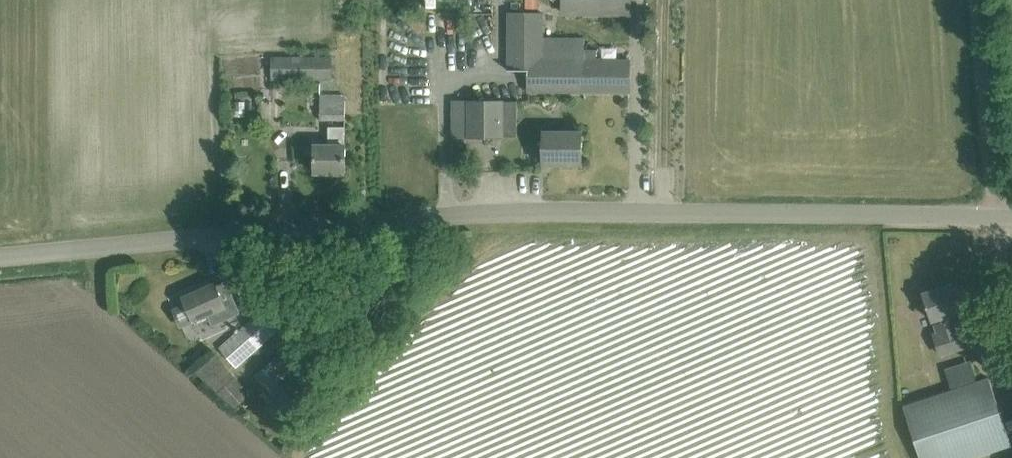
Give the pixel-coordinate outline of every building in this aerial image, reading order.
[(631,13),(631,0),(563,0),(563,12),(631,13)] [(529,71),(529,92),(585,92),(586,59),(586,38),(544,38),(544,13),(509,13),(509,71),(529,71)] [(272,51),(272,78),(333,78),(333,55),(302,55),(302,51),(272,51)] [(586,59),(585,92),(631,92),(631,59),(586,59)] [(321,119),(346,119),(346,93),(321,93),(321,119)] [(452,101),(452,137),(502,137),(503,102),(471,101),(452,101)] [(316,172),(346,172),(346,126),(331,126),(331,144),(316,144),(316,172)] [(545,163),(583,164),(583,131),(545,131),(545,163)] [(187,303),(175,309),(183,328),(196,322),(196,323),(207,318),(210,327),(241,313),(226,282),(217,286),(216,282),(184,297),(187,303)] [(933,323),(936,322),(940,335),(934,337),(940,354),(964,346),(953,314),(968,309),(959,282),(925,293),(929,305),(927,306),(933,323)] [(297,304),(289,311),(297,320),(305,312),(297,304)] [(220,346),(237,366),(283,326),(266,307),(220,346)] [(306,344),(296,352),(304,362),(314,354),(306,344)] [(217,395),(234,408),(246,397),(232,381),(237,377),(215,352),(196,370),(217,395)] [(276,356),(255,374),(287,411),(308,394),(276,356)] [(922,457),(973,457),(1011,445),(1011,444),(990,378),(904,406),(922,457)]
